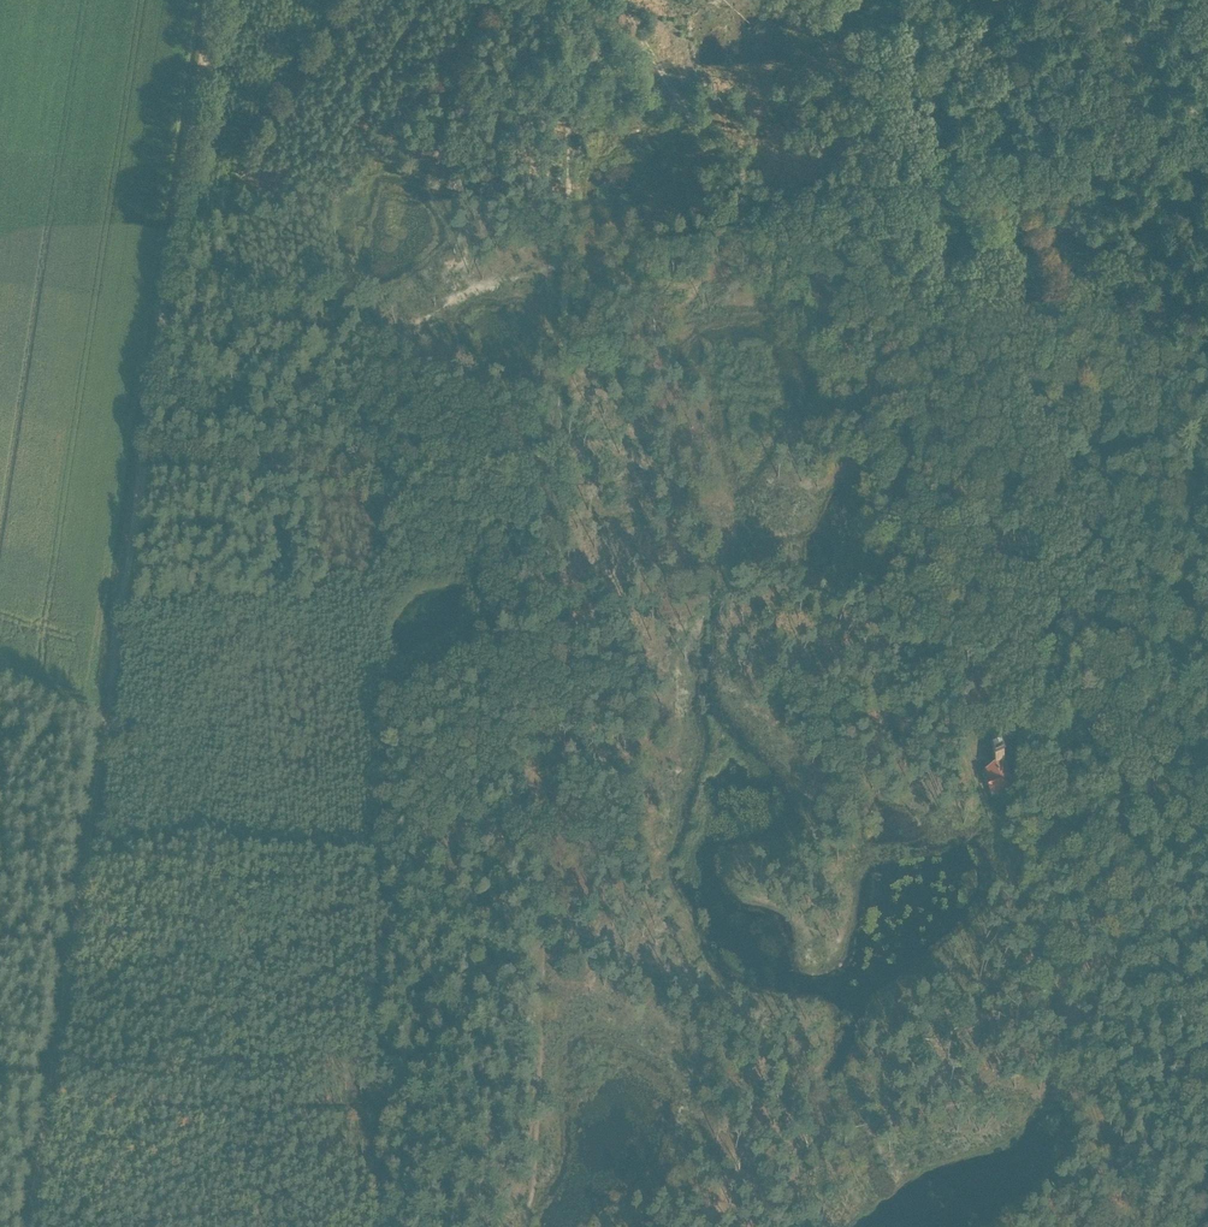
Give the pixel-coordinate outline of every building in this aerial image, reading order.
[(995,770),(986,773),(995,798),(1013,791),(1002,759),(993,762),(995,770)]
